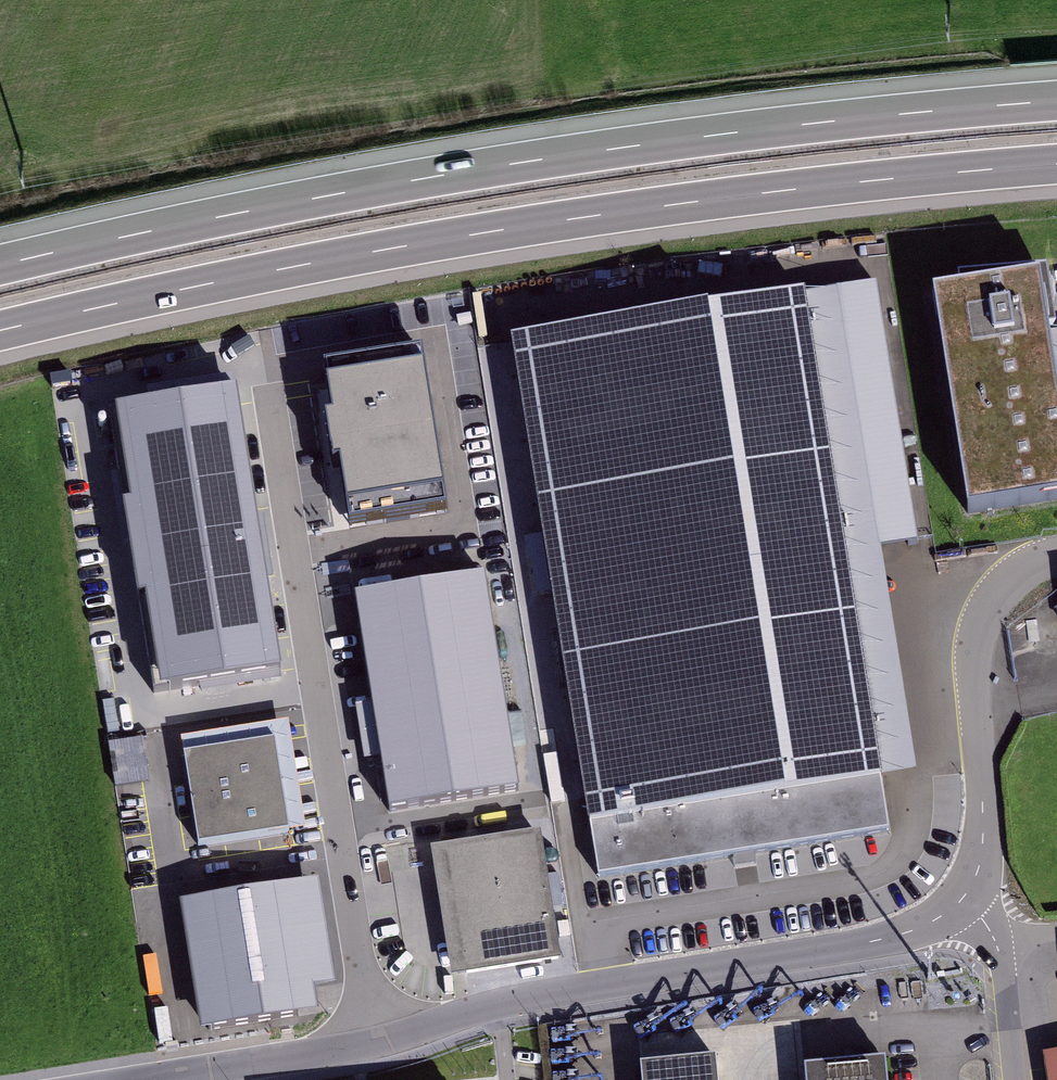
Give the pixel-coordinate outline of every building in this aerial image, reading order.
[(968,514),(1056,499),(1056,377),(1049,328),(1055,327),(1046,270),(959,284),(960,291),(933,295),(968,514)] [(842,299),(517,350),(601,881),(894,836),(886,781),(917,776),(842,299)] [(447,512),(421,352),(323,368),(332,420),(325,421),(332,468),(339,466),(349,527),(447,512)] [(281,673),(236,394),(109,414),(153,694),(281,673)] [(544,536),(526,539),(536,594),(555,591),(544,536)] [(486,574),(352,594),(383,807),(518,787),(486,574)] [(307,846),(288,727),(171,746),(190,865),(307,846)] [(529,828),(356,852),(378,1006),(557,971),(529,828)] [(313,1020),(291,875),(137,899),(159,1044),(313,1020)] [(648,1075),(648,1079),(722,1079),(721,1068),(648,1075)] [(893,1071),(804,1079),(894,1079),(893,1071)]
